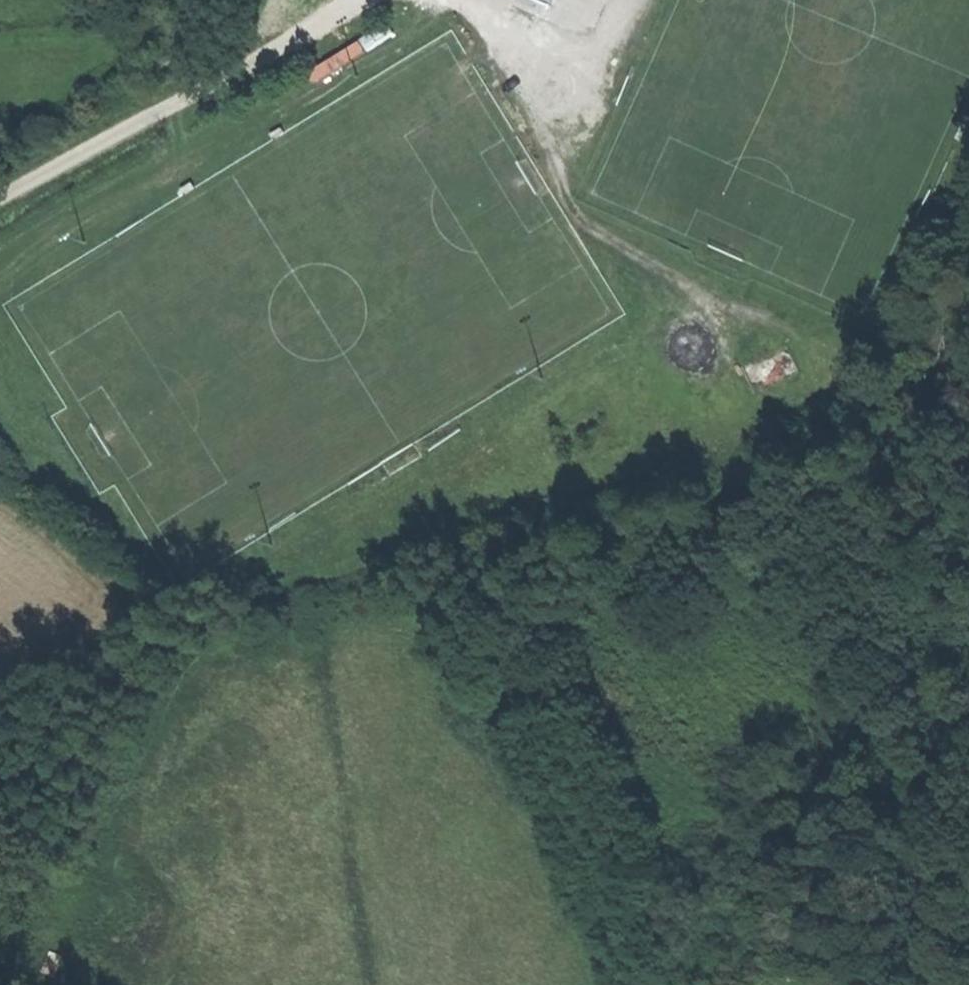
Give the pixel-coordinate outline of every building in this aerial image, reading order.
[(549,8),(553,0),(531,0),(549,8)] [(672,346),(698,370),(721,346),(695,321),(672,346)] [(746,367),(756,389),(790,374),(780,352),(746,367)] [(55,948),(46,971),(59,976),(68,953),(55,948)]
